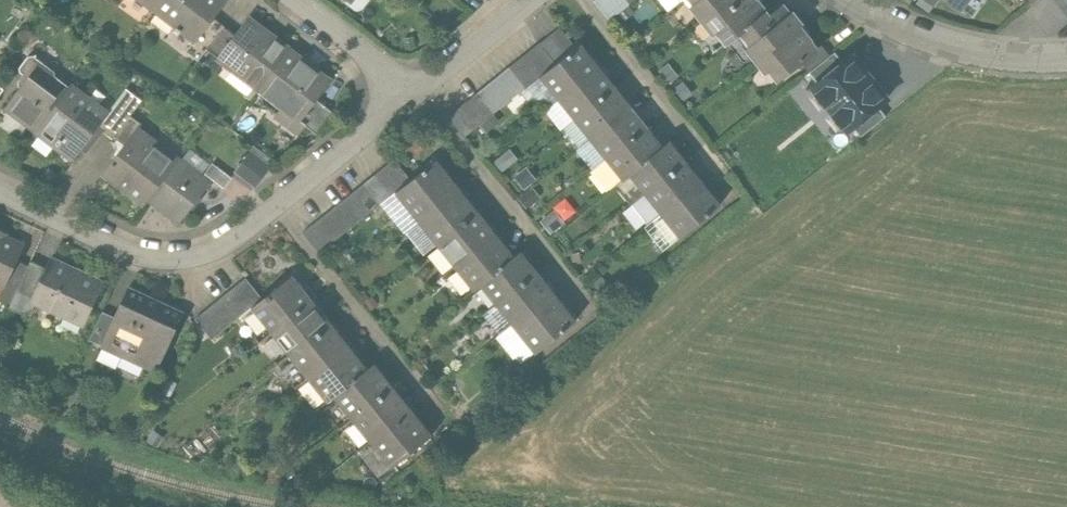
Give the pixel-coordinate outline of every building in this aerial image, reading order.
[(156,9),(163,0),(145,0),(156,9)] [(226,0),(163,0),(156,9),(198,41),(215,18),(228,1),(226,0)] [(637,0),(597,0),(594,2),(609,22),(615,17),(629,6),(637,0)] [(705,24),(733,0),(689,0),(686,2),(705,24)] [(754,0),(733,0),(705,24),(722,46),(737,34),(764,12),(754,0)] [(1066,18),(1066,0),(1052,0),(1066,18)] [(744,51),(754,64),(801,27),(783,5),(767,17),(764,12),(737,34),(748,48),(744,51)] [(635,14),(629,6),(615,17),(621,24),(635,14)] [(219,57),(259,88),(290,48),(250,17),(236,35),(219,57)] [(200,60),(209,49),(226,27),(215,18),(198,41),(189,52),(200,60)] [(236,35),(226,27),(209,49),(219,57),(236,35)] [(817,48),(801,27),(754,64),(764,76),(768,73),(775,82),(801,61),(817,48)] [(465,139),(544,76),(577,49),(560,28),(448,118),(465,139)] [(544,76),(560,96),(600,64),(583,44),(577,49),(544,76)] [(821,45),(817,48),(801,61),(810,73),(830,56),(821,45)] [(309,126),(300,119),(316,98),(330,79),(290,48),(259,88),(284,107),(278,114),(303,134),(309,126)] [(818,83),(843,62),(835,53),(830,56),(810,73),(818,83)] [(871,76),(854,54),(843,62),(818,83),(813,87),(830,109),(871,76)] [(10,108),(41,131),(71,91),(57,80),(54,77),(57,73),(44,64),(36,58),(32,58),(24,68),(24,73),(27,75),(22,82),(22,88),(24,89),(10,108)] [(560,96),(576,116),(616,84),(600,64),(560,96)] [(871,76),(830,109),(848,130),(852,126),(878,106),(888,98),(871,76)] [(576,116),(593,137),(632,105),(616,84),(576,116)] [(692,94),(683,84),(674,91),(682,102),(692,94)] [(75,86),(71,91),(41,131),(76,158),(99,127),(110,112),(75,86)] [(99,127),(112,137),(130,113),(141,99),(128,89),(110,112),(99,127)] [(335,112),(316,98),(300,119),(309,126),(319,133),(335,112)] [(593,137),(609,157),(649,125),(632,105),(593,137)] [(886,116),(878,106),(852,126),(861,137),(886,116)] [(142,122),(130,113),(112,137),(124,146),(140,125),(142,122)] [(143,202),(148,196),(179,155),(140,125),(124,146),(105,173),(143,202)] [(665,145),(649,125),(609,157),(626,177),(631,173),(665,145)] [(631,173),(645,192),(685,160),(670,141),(665,145),(631,173)] [(255,183),(267,155),(245,145),(233,173),(255,183)] [(319,253),(395,192),(418,173),(402,154),(304,234),(319,253)] [(205,174),(179,155),(148,196),(179,219),(210,178),(205,174)] [(395,192),(415,216),(457,182),(437,157),(418,173),(395,192)] [(701,180),(685,160),(645,192),(662,212),(701,180)] [(213,163),(205,174),(210,178),(224,188),(232,177),(213,163)] [(721,204),(701,180),(662,212),(681,236),(721,204)] [(477,206),(457,182),(415,216),(435,241),(477,206)] [(435,241),(455,265),(497,231),(477,206),(435,241)] [(517,256),(497,231),(455,265),(475,290),(481,285),(517,256)] [(6,287),(18,259),(26,244),(0,232),(0,284),(6,287)] [(481,285),(496,304),(537,271),(521,252),(517,256),(481,285)] [(103,281),(54,258),(49,268),(34,301),(38,304),(83,324),(103,281)] [(11,308),(31,265),(18,259),(6,287),(0,299),(0,303),(11,308)] [(33,261),(31,265),(11,308),(29,316),(33,314),(38,304),(34,301),(49,268),(33,261)] [(496,304),(512,324),(553,291),(537,271),(496,304)] [(254,305),(273,329),(312,298),(293,275),(263,299),(254,305)] [(211,339),(254,305),(263,299),(246,278),(195,319),(211,339)] [(185,312),(131,288),(118,317),(103,311),(91,339),(159,369),(185,312)] [(577,321),(553,291),(512,324),(537,354),(577,321)] [(273,329),(292,352),(330,322),(312,298),(273,329)] [(292,352),(310,376),(349,345),(330,322),(292,352)] [(368,369),(349,345),(310,376),(329,399),(336,394),(368,369)] [(336,394),(355,417),(393,387),(375,363),(368,369),(336,394)] [(355,417),(374,441),(412,411),(393,387),(355,417)] [(432,435),(412,411),(374,441),(393,466),(432,435)]
